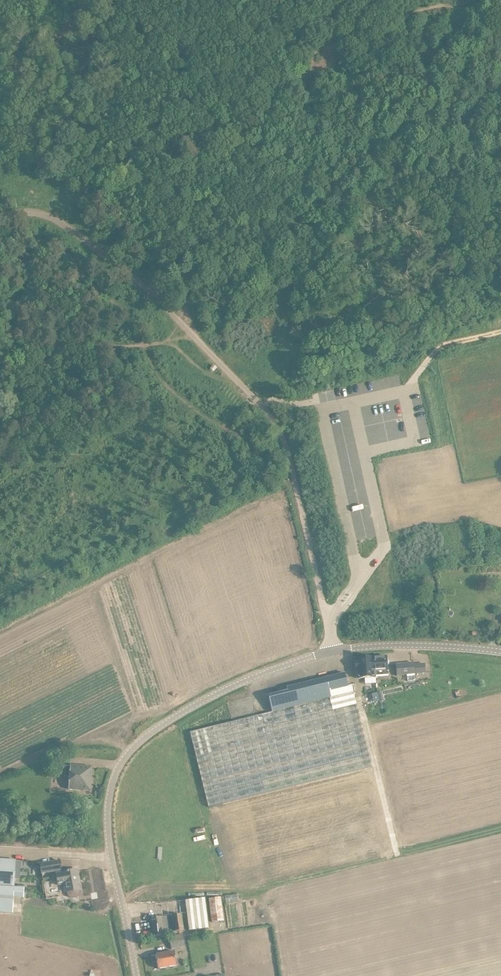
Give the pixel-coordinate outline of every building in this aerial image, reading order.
[(386,656),(374,657),(375,675),(387,674),(387,664),(388,663),(388,660),(387,659),(386,659),(386,656)] [(375,675),(374,657),(354,659),(355,672),(357,672),(357,678),(375,677),(375,675)] [(413,663),(395,664),(396,675),(414,673),(413,664),(413,663)] [(424,663),(413,664),(414,673),(425,672),(424,663)] [(354,688),(353,685),(353,684),(348,685),(344,673),(286,687),(287,690),(268,695),(270,705),(271,711),(353,691),(352,689),(354,688)] [(271,711),(189,732),(208,807),(222,803),(371,766),(353,691),(271,711)] [(381,691),(372,693),(374,701),(383,699),(381,691)] [(70,765),(69,770),(69,778),(68,789),(90,790),(92,767),(70,765)] [(15,860),(0,859),(0,912),(12,912),(13,896),(23,897),(24,887),(14,886),(15,860)] [(41,873),(61,869),(59,860),(40,864),(41,873)] [(66,891),(67,894),(68,896),(70,897),(72,897),(76,897),(78,895),(79,894),(79,891),(79,889),(80,889),(77,869),(68,871),(68,870),(67,870),(67,871),(61,872),(55,873),(57,884),(63,883),(65,891),(66,891)] [(222,896),(210,897),(211,920),(223,920),(222,896)] [(188,930),(208,928),(204,898),(185,900),(188,930)] [(173,931),(183,930),(181,914),(171,915),(173,931)] [(153,936),(168,935),(166,916),(151,918),(153,936)] [(170,946),(184,944),(182,934),(168,936),(170,946)] [(158,968),(176,965),(173,951),(155,954),(158,968)]
